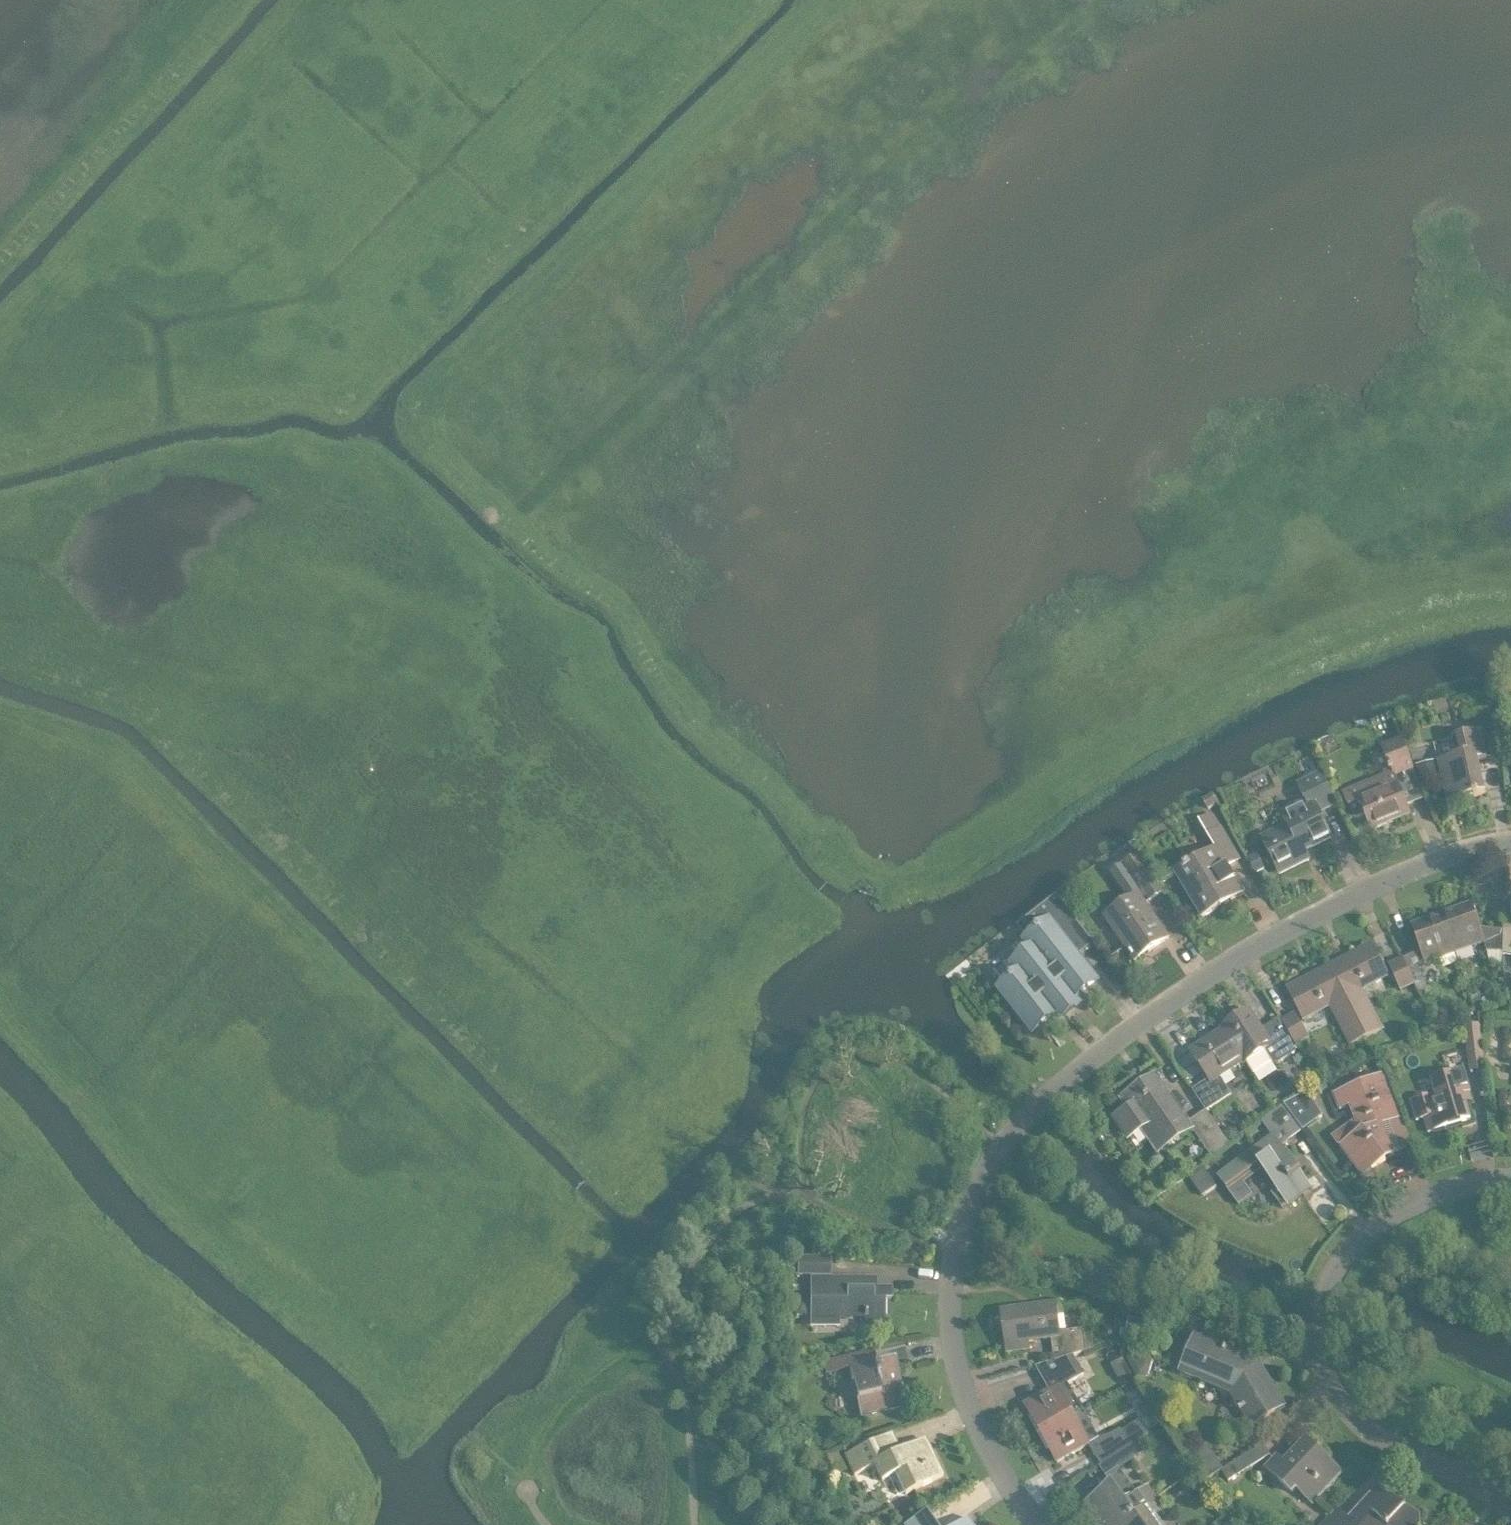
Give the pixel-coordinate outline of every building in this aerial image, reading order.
[(1499,726),(1452,737),(1456,755),(1437,760),(1444,793),(1451,791),(1453,799),(1473,795),(1477,794),(1485,792),(1477,759),(1502,753),(1499,726)] [(1365,813),(1371,828),(1408,813),(1396,784),(1393,775),(1412,768),(1401,738),(1382,745),(1389,765),(1388,766),(1389,768),(1383,770),(1385,775),(1368,781),(1373,793),(1360,798),(1356,787),(1343,792),(1354,817),(1365,813)] [(1330,837),(1316,808),(1315,804),(1333,796),(1322,774),(1299,785),(1305,799),(1280,811),(1286,823),(1261,835),(1279,872),(1308,857),(1304,847),(1310,844),(1311,846),(1330,837)] [(1232,898),(1243,891),(1226,864),(1238,858),(1211,812),(1199,819),(1215,848),(1175,871),(1201,916),(1222,903),(1220,900),(1230,894),(1232,898)] [(1161,891),(1135,854),(1124,862),(1142,889),(1104,915),(1126,946),(1139,937),(1148,950),(1168,937),(1144,902),(1161,891)] [(1022,973),(1002,988),(1033,1028),(1052,1012),(1057,1018),(1079,1002),(1074,995),(1093,980),(1064,943),(1082,928),(1056,894),(1055,895),(1061,903),(1044,917),(1049,923),(1028,940),(1034,948),(1015,964),(1022,973)] [(1502,927),(1479,927),(1470,902),(1441,913),(1455,951),(1484,941),(1487,949),(1502,949),(1502,927)] [(1413,983),(1414,983),(1418,991),(1427,987),(1417,965),(1455,951),(1441,913),(1411,923),(1421,949),(1401,957),(1413,983)] [(1503,916),(1502,952),(1510,954),(1510,917),(1503,916)] [(1330,964),(1329,964),(1366,1035),(1382,1027),(1361,988),(1388,974),(1372,942),(1348,954),(1349,957),(1331,966),(1330,964)] [(1400,989),(1413,983),(1401,957),(1389,963),(1400,989)] [(1350,1043),(1366,1035),(1329,964),(1328,965),(1329,967),(1311,976),(1310,974),(1286,986),(1303,1018),(1329,1004),(1350,1043)] [(1492,991),(1483,994),(1484,998),(1480,999),(1478,993),(1470,995),(1474,1007),(1495,1000),(1492,991)] [(1298,1048),(1278,1018),(1262,1029),(1249,1008),(1239,1015),(1236,1011),(1220,1021),(1223,1025),(1246,1061),(1252,1072),(1270,1060),(1273,1063),(1277,1062),(1298,1048)] [(1295,1044),(1308,1037),(1294,1012),(1281,1019),(1295,1044)] [(1471,1070),(1484,1069),(1479,1023),(1465,1025),(1471,1070)] [(1219,1076),(1242,1061),(1243,1062),(1246,1061),(1223,1025),(1221,1027),(1222,1029),(1211,1036),(1212,1037),(1206,1041),(1205,1039),(1190,1049),(1208,1078),(1192,1089),(1205,1110),(1231,1094),(1219,1076)] [(1470,1091),(1464,1070),(1431,1080),(1437,1100),(1420,1105),(1428,1131),(1470,1118),(1463,1093),(1470,1091)] [(1382,1123),(1401,1115),(1384,1072),(1333,1092),(1338,1107),(1349,1103),(1360,1130),(1340,1145),(1360,1173),(1385,1159),(1384,1157),(1394,1153),(1382,1123)] [(1184,1132),(1193,1127),(1192,1125),(1158,1077),(1143,1087),(1140,1083),(1119,1097),(1127,1107),(1115,1115),(1128,1133),(1139,1125),(1157,1151),(1184,1132)] [(1302,1129),(1283,1103),(1261,1119),(1272,1134),(1217,1174),(1238,1203),(1252,1193),(1243,1181),(1261,1169),(1275,1188),(1270,1192),(1281,1206),(1286,1203),(1309,1186),(1311,1188),(1312,1187),(1280,1145),(1302,1129)] [(1212,1155),(1229,1143),(1208,1114),(1192,1125),(1193,1127),(1212,1155)] [(1216,1185),(1202,1164),(1187,1175),(1202,1195),(1216,1185)] [(798,1273),(830,1273),(830,1257),(798,1257),(798,1273)] [(875,1289),(875,1277),(811,1277),(811,1316),(843,1316),(843,1311),(864,1311),(864,1316),(866,1316),(866,1323),(884,1323),(884,1298),(891,1298),(891,1287),(884,1287),(884,1289),(875,1289)] [(1051,1337),(1054,1359),(1072,1354),(1093,1347),(1090,1326),(1060,1330),(1056,1302),(1001,1309),(1007,1350),(1029,1347),(1027,1340),(1051,1337)] [(806,1303),(796,1303),(796,1313),(806,1313),(806,1303)] [(1143,1320),(1137,1319),(1129,1317),(1124,1339),(1138,1343),(1143,1320)] [(1194,1334),(1179,1371),(1231,1392),(1250,1426),(1284,1405),(1265,1373),(1261,1376),(1254,1365),(1242,1360),(1244,1355),(1194,1334)] [(846,1357),(850,1372),(860,1414),(901,1405),(897,1391),(893,1392),(892,1385),(896,1384),(894,1377),(896,1377),(892,1362),(875,1366),(871,1351),(846,1357)] [(1083,1374),(1072,1354),(1054,1359),(1035,1365),(1049,1390),(1024,1404),(1032,1417),(1034,1416),(1043,1431),(1072,1415),(1082,1409),(1068,1382),(1083,1374)] [(825,1374),(839,1371),(836,1359),(822,1362),(825,1374)] [(1082,1409),(1072,1415),(1043,1431),(1052,1447),(1049,1448),(1057,1461),(1099,1438),(1082,1409)] [(1101,1464),(1131,1444),(1147,1433),(1138,1419),(1121,1430),(1124,1434),(1094,1454),(1101,1464)] [(925,1439),(900,1451),(891,1433),(873,1441),(846,1456),(853,1475),(874,1465),(881,1481),(896,1474),(905,1493),(943,1475),(925,1439)] [(1277,1456),(1266,1467),(1292,1492),(1296,1487),(1312,1502),(1341,1472),(1306,1439),(1283,1462),(1277,1456)] [(1201,1481),(1220,1469),(1223,1468),(1207,1442),(1186,1455),(1201,1481)] [(1227,1480),(1269,1454),(1262,1443),(1223,1468),(1220,1469),(1227,1480)] [(1101,1524),(1118,1524),(1157,1497),(1148,1484),(1136,1493),(1117,1467),(1133,1457),(1127,1447),(1099,1466),(1105,1476),(1111,1483),(1085,1502),(1101,1524)] [(1375,1490),(1348,1517),(1337,1506),(1319,1524),(1385,1524),(1386,1524),(1419,1524),(1427,1517),(1375,1490)] [(1153,1518),(1166,1509),(1157,1497),(1118,1524),(1158,1524),(1153,1518)] [(925,1510),(903,1524),(935,1524),(925,1510)] [(967,1516),(954,1524),(973,1524),(967,1516)]
